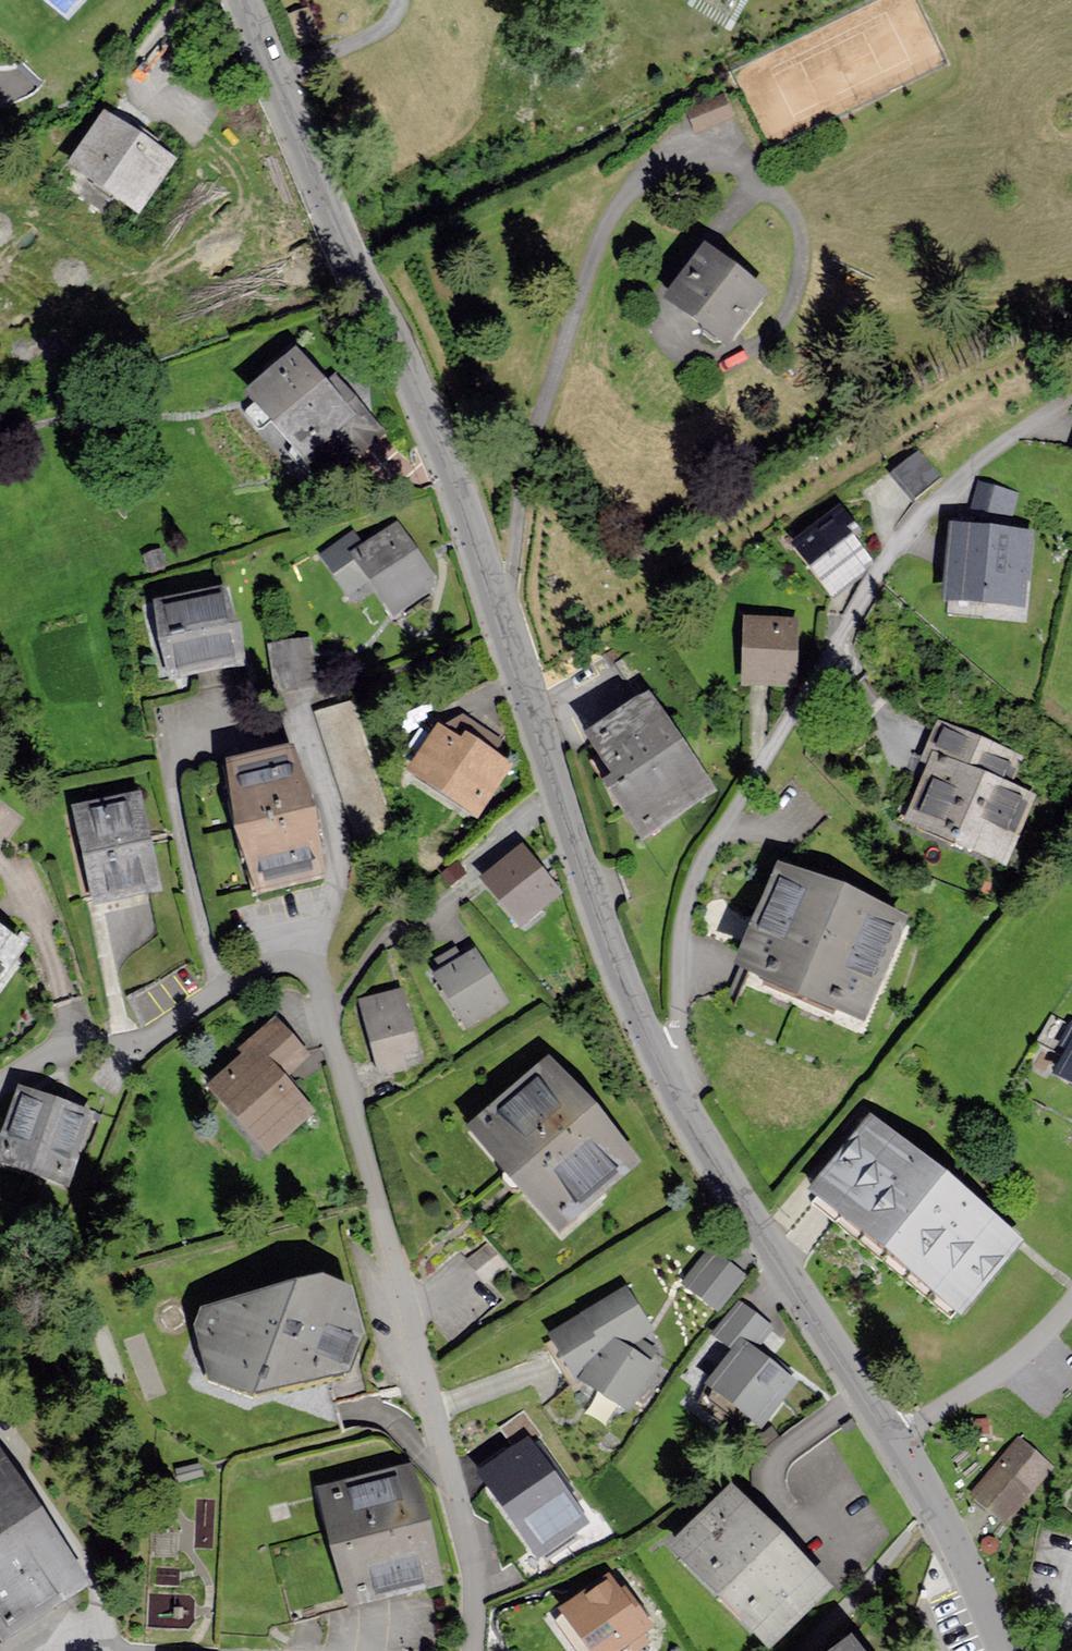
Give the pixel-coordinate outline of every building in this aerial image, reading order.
[(81,0),(57,0),(69,12),(81,0)] [(324,9),(295,19),(308,52),(336,41),(324,9)] [(728,96),(688,114),(700,138),(739,120),(728,96)] [(108,122),(69,177),(141,227),(180,173),(108,122)] [(716,258),(674,312),(728,354),(770,299),(716,258)] [(304,359),(253,403),(313,472),(364,428),(304,359)] [(917,447),(889,472),(913,498),(941,473),(917,447)] [(837,520),(798,550),(834,597),(874,567),(837,520)] [(396,523),(354,551),(394,610),(435,582),(396,523)] [(958,532),(954,601),(1030,606),(1034,536),(958,532)] [(225,587),(158,600),(172,676),(240,663),(225,587)] [(749,622),(748,688),(798,689),(799,623),(749,622)] [(273,648),(282,697),(322,690),(313,641),(273,648)] [(355,698),(317,709),(352,832),(391,821),(355,698)] [(659,711),(593,749),(644,836),(710,798),(659,711)] [(447,728),(411,780),(476,825),(512,774),(447,728)] [(927,751),(899,824),(1012,868),(1041,796),(927,751)] [(294,756),(227,775),(262,901),(329,882),(294,756)] [(78,812),(101,906),(163,890),(139,796),(78,812)] [(525,850),(485,890),(525,930),(564,890),(525,850)] [(786,872),(739,980),(862,1032),(909,924),(786,872)] [(25,958),(0,940),(0,994),(25,958)] [(474,951),(436,974),(467,1025),(505,1002),(474,951)] [(406,995),(359,1008),(375,1064),(422,1051),(406,995)] [(308,1062),(275,1026),(238,1060),(242,1064),(208,1094),(267,1158),(311,1117),(282,1085),(308,1062)] [(1057,1072),(1071,1080),(1071,1044),(1057,1072)] [(553,1066),(475,1135),(570,1242),(648,1172),(553,1066)] [(0,1150),(0,1157),(69,1180),(91,1112),(20,1089),(0,1150)] [(872,1125),(813,1199),(964,1320),(1024,1246),(872,1125)] [(472,1261),(492,1285),(513,1269),(494,1245),(472,1261)] [(741,1274),(710,1250),(684,1283),(715,1307),(741,1274)] [(204,1306),(196,1329),(207,1382),(255,1401),(348,1372),(367,1336),(353,1286),(323,1275),(204,1306)] [(629,1410),(659,1365),(651,1360),(657,1351),(638,1337),(651,1330),(627,1288),(581,1313),(583,1317),(552,1335),(577,1380),(580,1378),(629,1410)] [(738,1304),(715,1335),(735,1349),(708,1385),(764,1425),(796,1380),(788,1375),(783,1371),(753,1349),(770,1326),(738,1304)] [(530,1438),(481,1471),(535,1551),(584,1519),(530,1438)] [(1020,1438),(973,1500),(1005,1524),(1051,1462),(1020,1438)] [(0,1450),(0,1634),(10,1650),(95,1597),(2,1449),(0,1450)] [(409,1465),(322,1488),(352,1604),(439,1581),(409,1465)] [(733,1486),(671,1541),(768,1648),(829,1592),(733,1486)] [(567,1615),(594,1650),(627,1650),(660,1626),(622,1574),(567,1615)] [(852,1640),(837,1650),(861,1650),(852,1640)]
